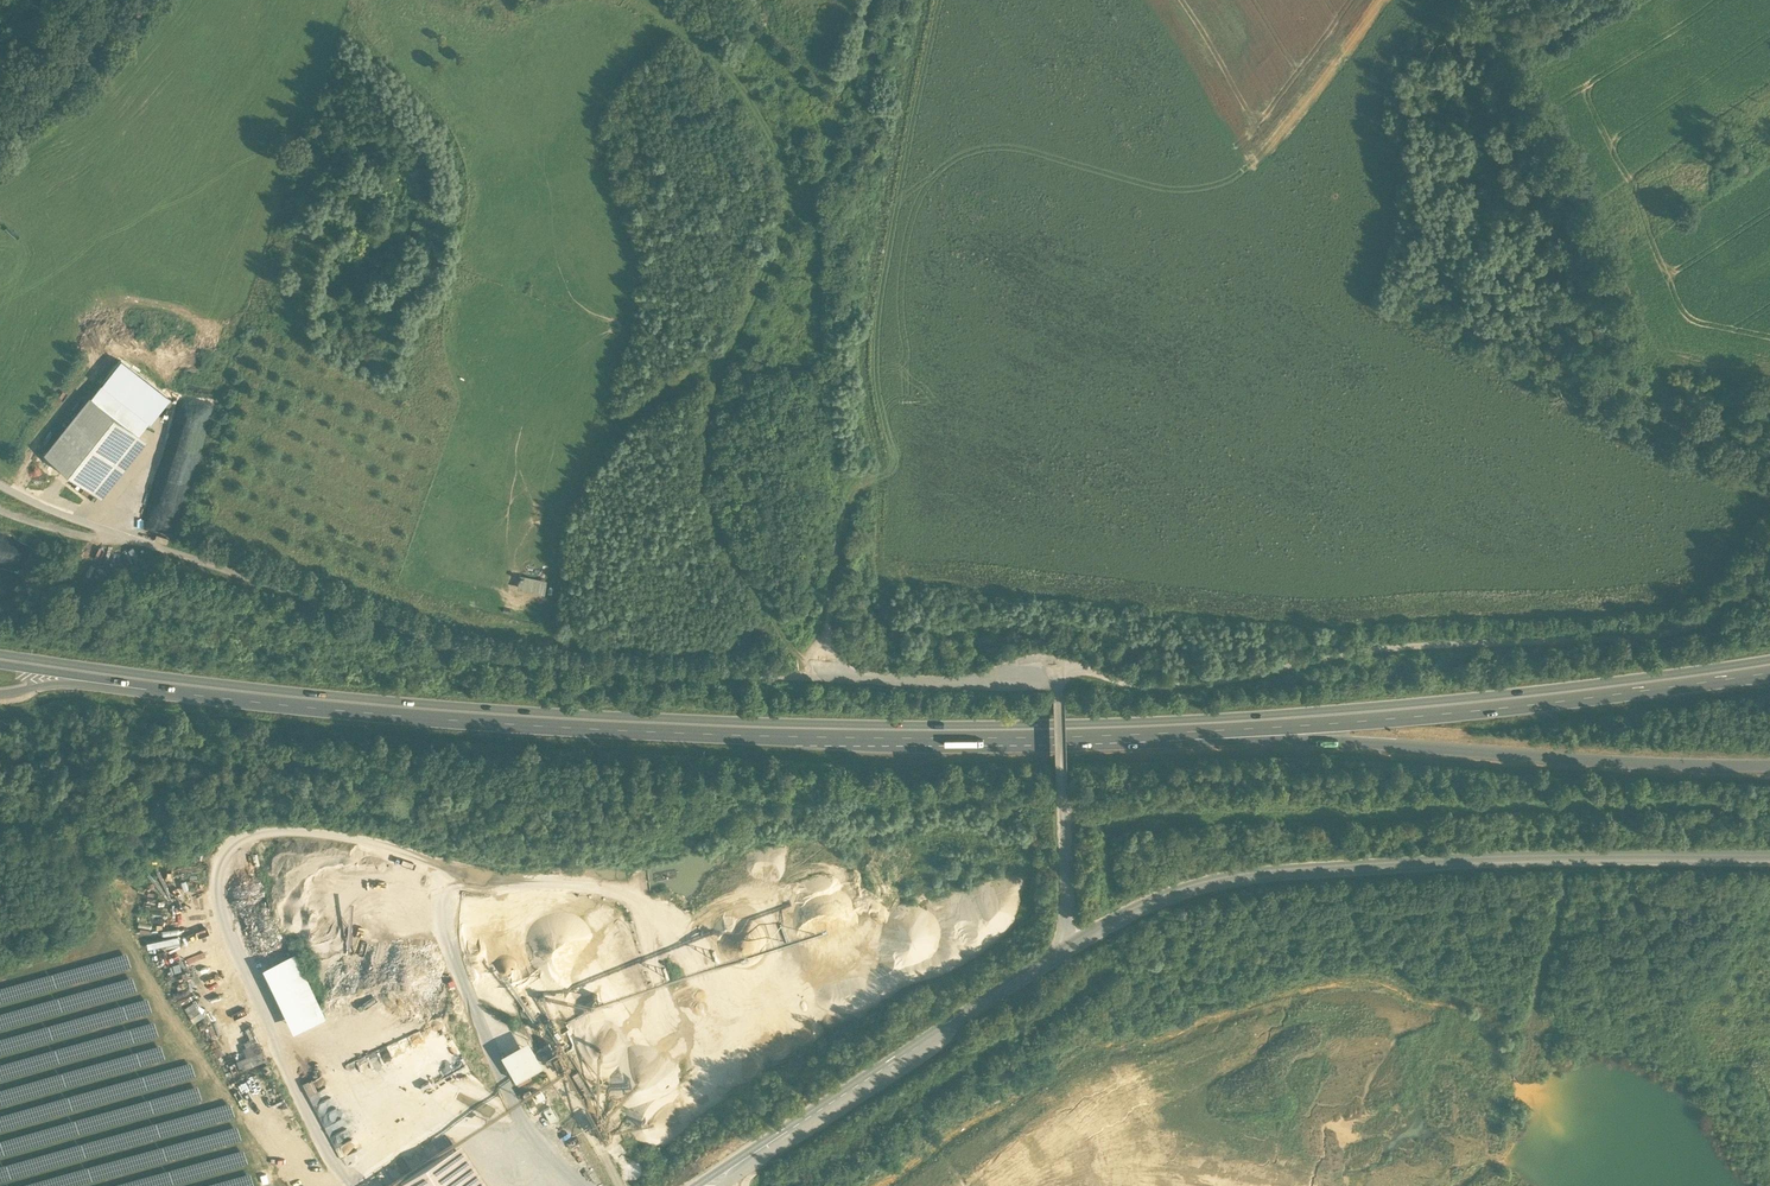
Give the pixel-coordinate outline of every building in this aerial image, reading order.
[(137,433),(91,396),(46,451),(93,488),(137,433)] [(180,506),(193,450),(183,448),(182,450),(171,448),(164,481),(165,481),(161,502),(180,506)] [(520,572),(516,586),(543,594),(547,580),(520,572)] [(306,948),(273,961),(300,1029),(333,1016),(306,948)] [(250,1054),(265,1048),(262,1039),(246,1045),(250,1054)] [(528,1042),(502,1057),(516,1082),(542,1067),(528,1042)] [(529,1091),(523,1095),(530,1107),(536,1104),(529,1091)] [(452,1149),(401,1181),(404,1185),(476,1185),(452,1149)]
